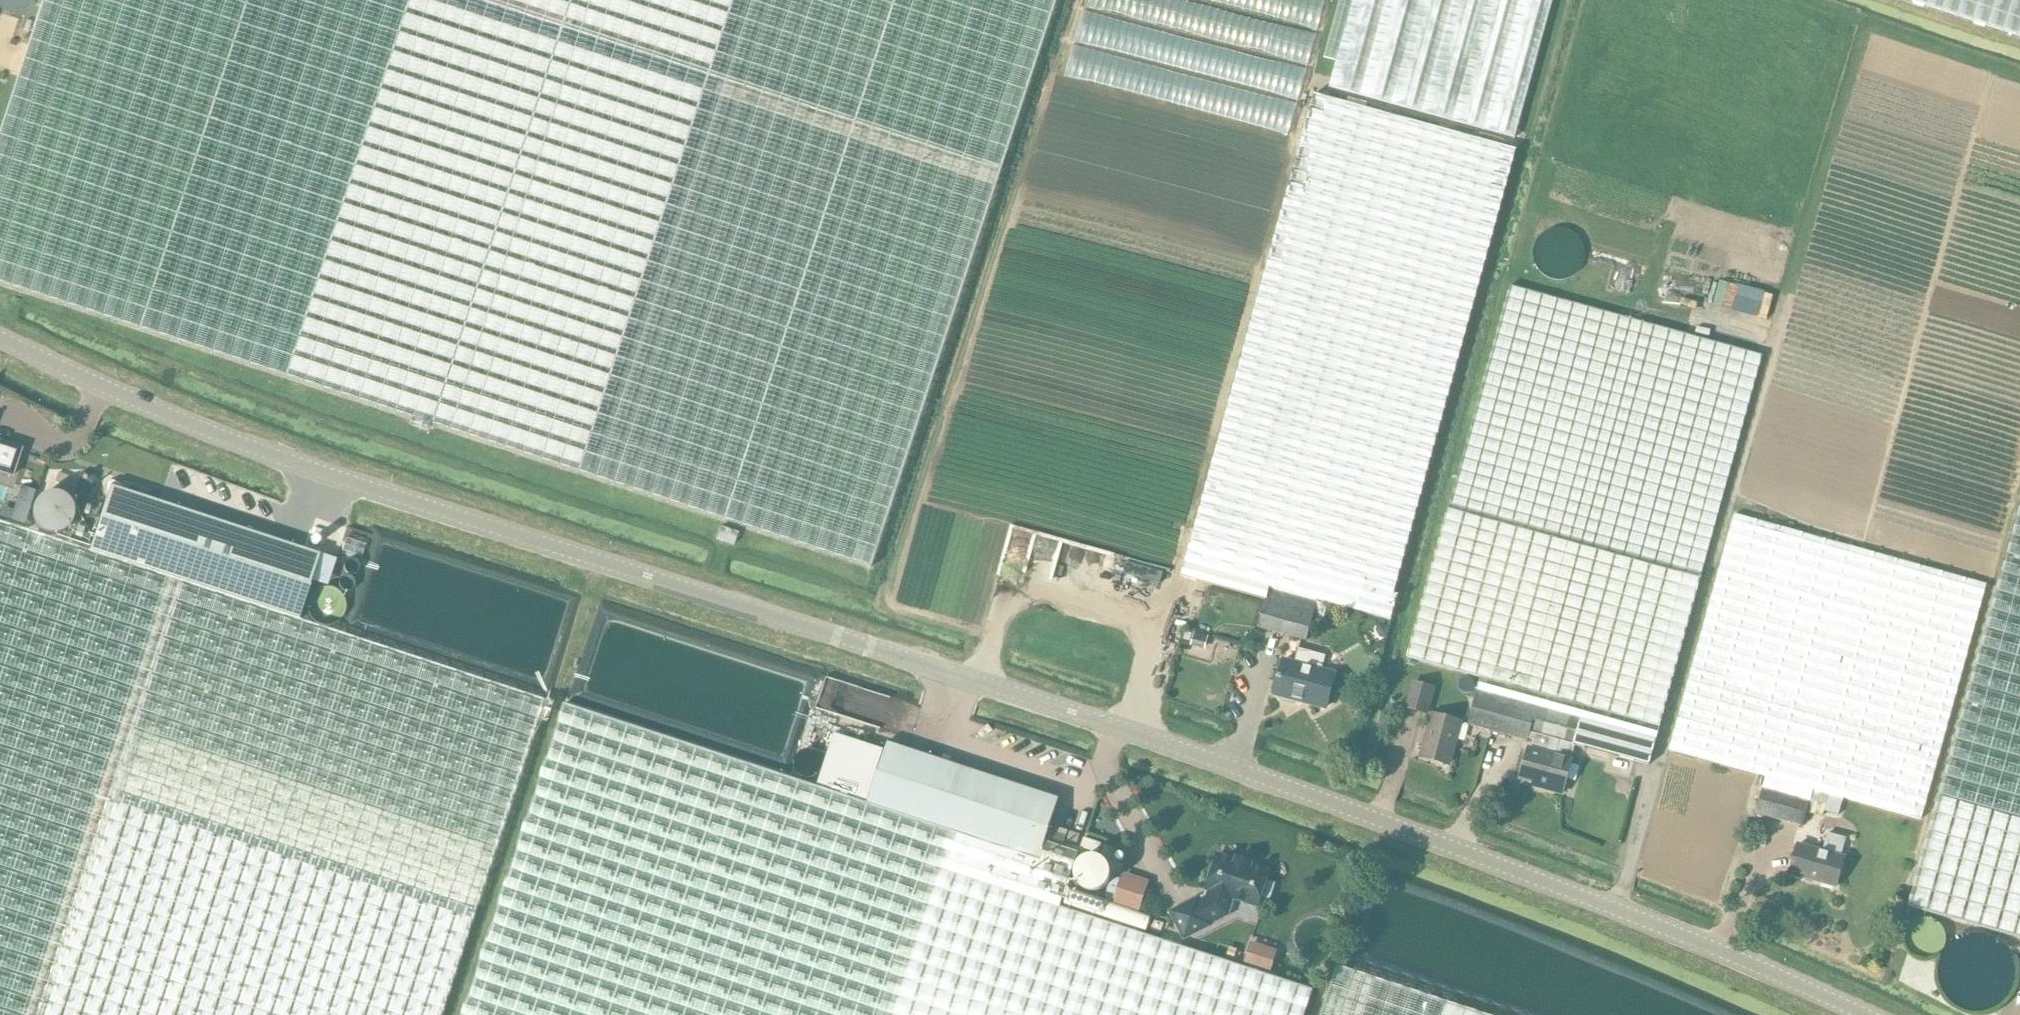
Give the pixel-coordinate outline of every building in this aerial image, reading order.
[(869,569),(1055,0),(35,0),(43,3),(0,131),(0,284),(869,569)] [(1330,87),(1422,112),(1516,138),(1554,0),(1353,0),(1330,87)] [(2019,36),(2019,0),(1909,0),(2019,36)] [(1258,628),(1307,641),(1313,618),(1323,621),(1328,604),(1390,622),(1459,375),(1455,374),(1516,149),(1314,94),(1182,576),(1266,600),(1258,628)] [(1562,263),(1574,264),(1575,251),(1577,251),(1578,234),(1555,232),(1554,256),(1562,256),(1562,263)] [(1721,278),(1714,302),(1758,314),(1765,291),(1721,278)] [(1512,287),(1410,658),(1482,678),(1478,691),(1584,721),(1576,745),(1649,763),(1724,494),(1762,358),(1623,319),(1608,314),(1512,287)] [(13,476),(21,449),(0,442),(0,472),(13,476)] [(78,510),(68,539),(86,545),(100,504),(87,500),(95,476),(81,472),(71,501),(71,502),(72,504),(73,506),(74,507),(74,508),(78,510)] [(544,700),(300,619),(321,554),(122,489),(120,484),(112,481),(107,484),(104,492),(107,497),(89,551),(0,521),(0,1014),(440,1014),(544,700)] [(33,511),(32,513),(32,515),(33,516),(33,518),(33,520),(34,522),(35,523),(36,525),(37,527),(38,528),(39,529),(41,530),(42,532),(44,532),(45,533),(47,534),(49,534),(51,535),(53,535),(54,535),(56,535),(58,534),(60,534),(62,533),(63,533),(65,532),(66,531),(68,529),(69,528),(70,527),(71,525),(72,524),(73,522),(74,520),(74,518),(75,517),(75,515),(75,513),(75,511),(74,509),(74,508),(74,507),(73,506),(72,504),(71,502),(71,501),(70,501),(69,499),(68,498),(67,497),(65,496),(63,495),(62,494),(60,494),(58,493),(56,493),(55,493),(53,493),(51,493),(49,493),(47,493),(46,494),(44,495),(42,496),(41,497),(39,498),(38,499),(37,501),(36,502),(35,504),(34,506),(33,507),(33,509),(33,511)] [(1908,909),(2019,940),(2019,501),(1908,909)] [(1756,813),(1803,826),(1808,810),(1823,814),(1829,793),(1920,818),(1986,584),(1735,514),(1670,749),(1766,776),(1756,813)] [(717,539),(733,544),(738,532),(721,527),(717,539)] [(1266,600),(1182,576),(1140,564),(1132,593),(1220,618),(1215,637),(1244,645),(1250,625),(1258,628),(1266,600)] [(1297,700),(1327,708),(1335,673),(1322,670),(1326,654),(1299,646),(1295,663),(1284,660),(1275,694),(1279,695),(1281,701),(1293,704),(1297,700)] [(1412,680),(1405,708),(1428,714),(1435,685),(1412,680)] [(1476,696),(1467,725),(1528,742),(1528,739),(1533,739),(1531,749),(1529,748),(1521,778),(1546,785),(1545,789),(1562,794),(1576,745),(1584,721),(1478,691),(1476,696)] [(1314,990),(1061,907),(1064,897),(1065,898),(1081,854),(1046,843),(1061,798),(888,741),(886,749),(836,732),(818,786),(566,704),(463,1014),(1306,1014),(1314,990)] [(1422,756),(1449,764),(1461,722),(1433,714),(1422,756)] [(982,750),(978,761),(968,758),(965,764),(989,772),(995,755),(982,750)] [(821,765),(820,759),(817,755),(814,753),(809,752),(804,752),(801,753),(798,755),(795,759),(794,762),(794,765),(794,767),(795,771),(798,774),(802,777),(807,778),(812,778),(816,775),(818,773),(820,770),(821,765)] [(1790,874),(1836,887),(1844,857),(1841,856),(1847,836),(1828,830),(1823,851),(1798,844),(1790,874)] [(1172,912),(1185,939),(1212,925),(1209,919),(1223,912),(1228,896),(1259,906),(1262,897),(1271,900),(1276,884),(1267,881),(1270,872),(1251,865),(1252,863),(1238,859),(1237,861),(1219,855),(1207,890),(1209,898),(1200,903),(1199,899),(1172,912)] [(1122,869),(1110,899),(1138,910),(1150,880),(1122,869)] [(1151,931),(1160,934),(1163,924),(1154,921),(1151,931)] [(1272,968),(1277,949),(1256,943),(1251,962),(1272,968)] [(1336,963),(1319,1014),(1495,1014),(1336,963)]
